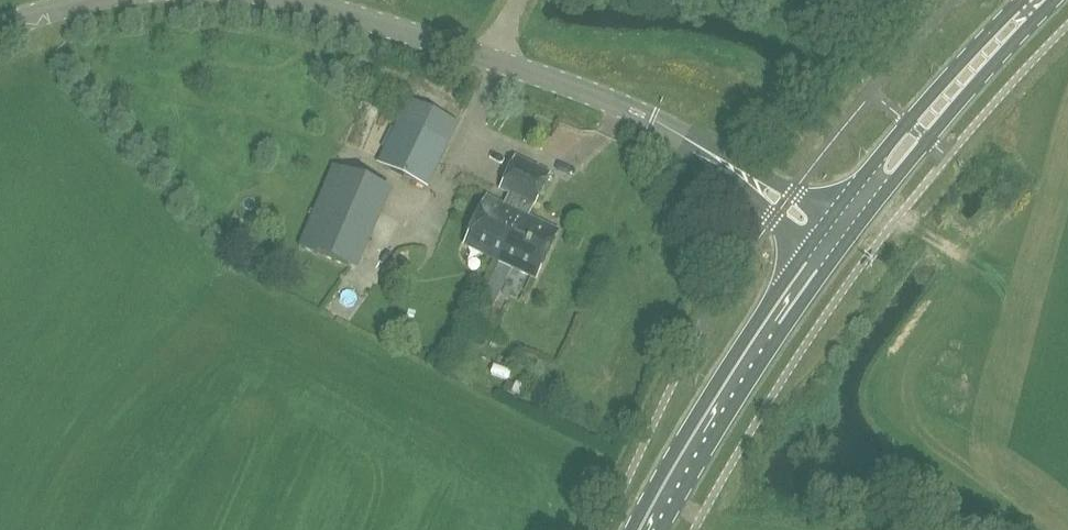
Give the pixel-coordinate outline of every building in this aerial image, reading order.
[(457,121),(410,98),(379,162),(427,185),(457,121)] [(383,109),(361,100),(344,140),(367,150),(383,109)] [(465,244),(497,260),(540,169),(514,157),(500,190),(513,195),(508,207),(487,197),(465,244)] [(384,187),(334,166),(299,247),(349,268),(384,187)] [(540,169),(497,260),(537,279),(560,231),(530,217),(550,173),(540,169)]
